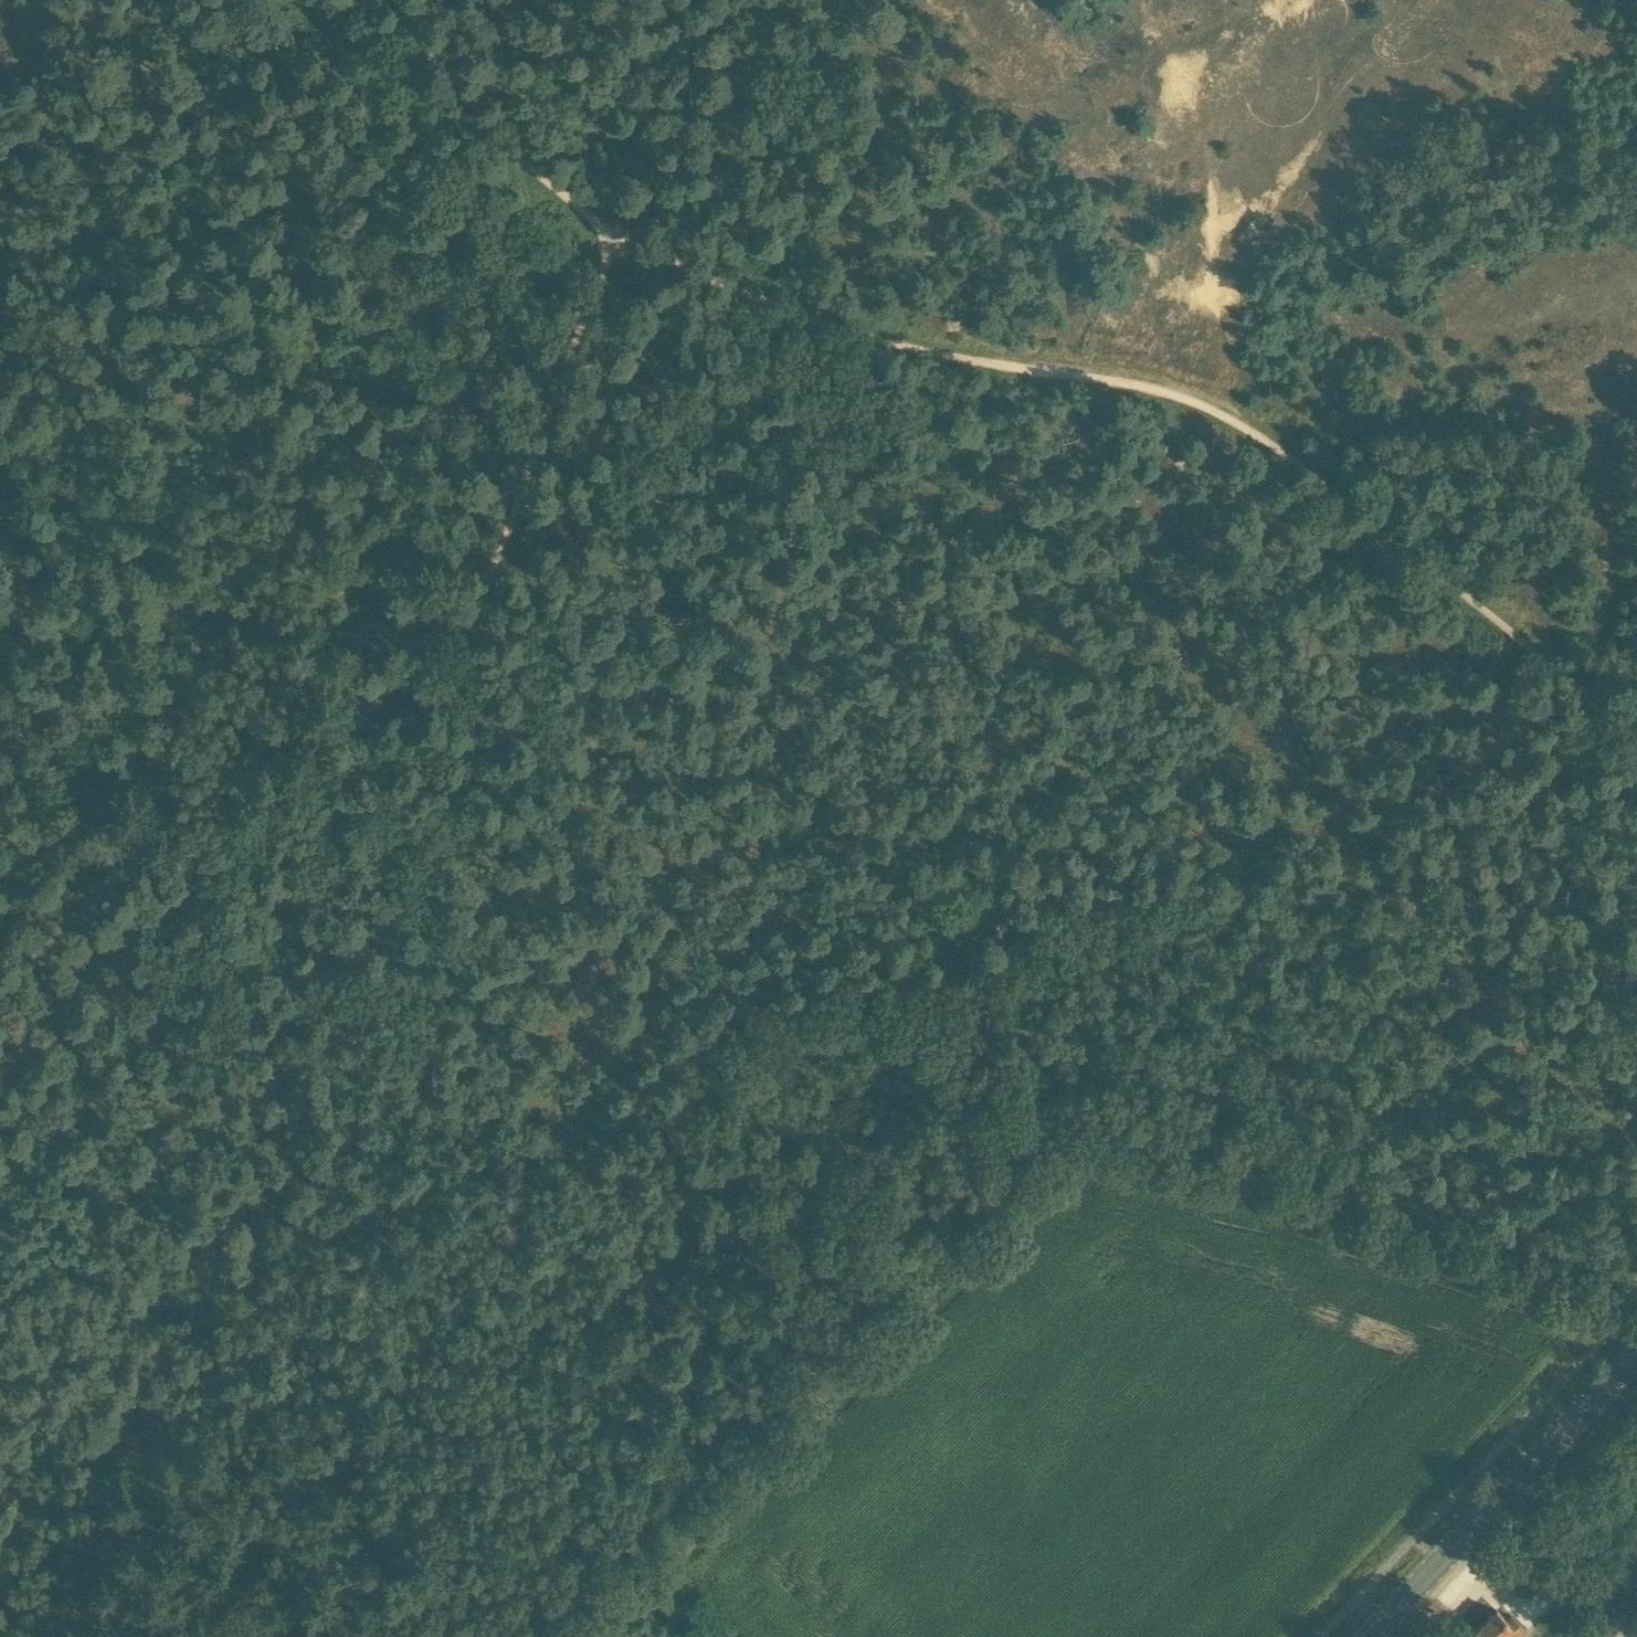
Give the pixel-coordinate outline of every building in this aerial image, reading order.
[(1478,1636),(1521,1636),(1527,1630),(1512,1614),(1507,1619),(1498,1609),(1473,1632),(1478,1636)]
